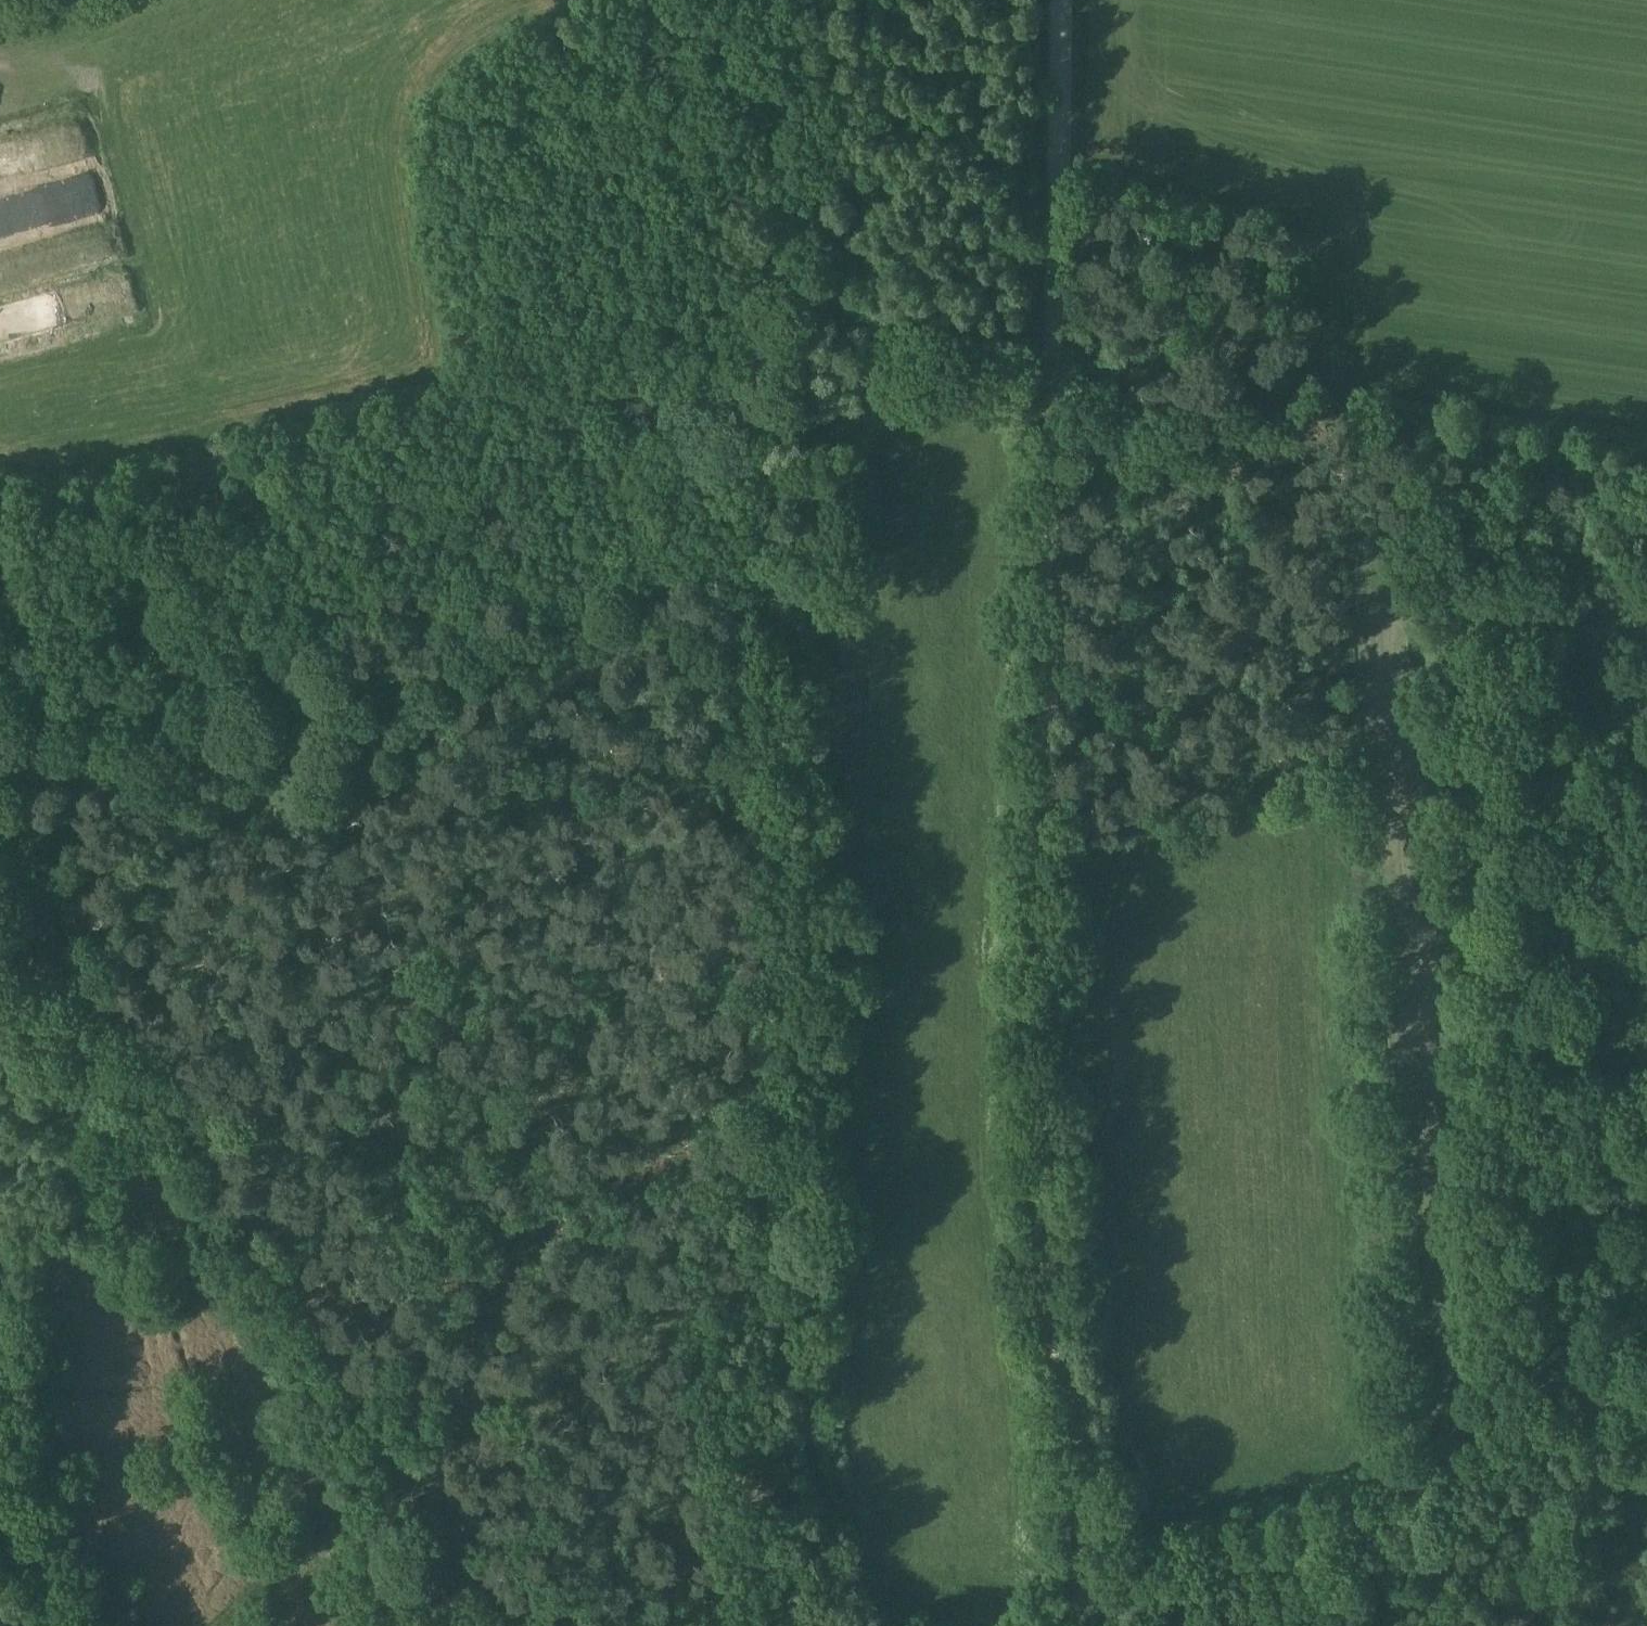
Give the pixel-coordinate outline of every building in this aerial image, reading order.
[(27,204),(23,191),(0,198),(0,213),(27,204)]
